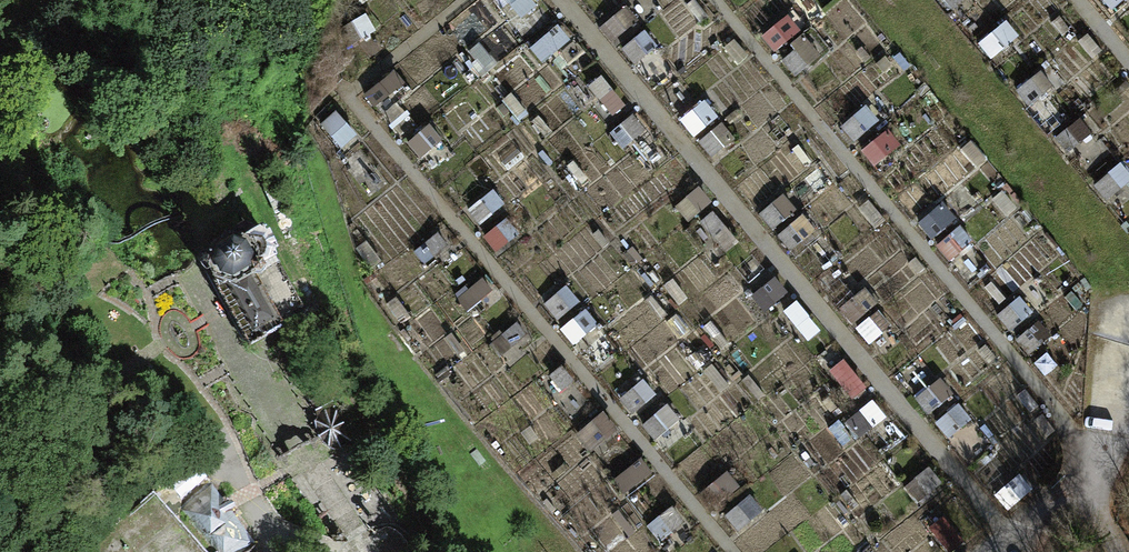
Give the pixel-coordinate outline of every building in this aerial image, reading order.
[(527,17),(541,5),(537,0),(513,0),(527,17)] [(967,0),(947,0),(956,10),(967,0)] [(625,7),(611,25),(623,35),(637,17),(625,7)] [(795,15),(764,30),(774,51),(806,35),(795,15)] [(995,56),(1021,35),(1008,20),(982,41),(995,56)] [(531,49),(547,63),(572,36),(557,22),(531,49)] [(794,45),(811,67),(824,56),(807,35),(794,45)] [(626,45),(636,63),(653,53),(643,36),(626,45)] [(578,71),(593,60),(581,44),(566,55),(578,71)] [(1042,70),(1018,90),(1032,106),(1056,85),(1042,70)] [(609,75),(593,84),(613,119),(629,109),(609,75)] [(699,138),(722,117),(706,99),(683,120),(699,138)] [(723,120),(701,138),(716,156),(737,138),(723,120)] [(431,128),(412,144),(424,157),(443,142),(431,128)] [(1128,183),(1128,171),(1124,164),(1098,184),(1109,199),(1128,183)] [(693,220),(715,202),(703,187),(681,205),(693,220)] [(472,207),(480,221),(505,206),(498,192),(472,207)] [(718,210),(704,220),(727,253),(741,244),(718,210)] [(499,252),(522,234),(509,218),(487,236),(499,252)] [(255,223),(197,249),(241,347),(283,328),(278,317),(303,306),(270,233),(255,223)] [(768,311),(790,293),(777,276),(754,294),(768,311)] [(561,318),(582,302),(569,286),(548,302),(561,318)] [(564,323),(573,342),(601,329),(592,310),(564,323)] [(519,322),(496,339),(506,353),(529,335),(519,322)] [(845,361),(836,369),(856,393),(865,386),(845,361)] [(565,365),(548,378),(560,394),(577,381),(565,365)] [(314,369),(295,379),(314,415),(309,423),(313,438),(325,447),(336,447),(351,440),(314,369)] [(638,412),(659,394),(646,379),(625,397),(638,412)] [(935,411),(950,394),(937,383),(923,400),(935,411)] [(659,438),(683,420),(671,404),(647,421),(659,438)] [(954,435),(972,417),(958,404),(940,422),(954,435)] [(607,410),(579,429),(594,451),(622,431),(607,410)] [(645,457),(616,478),(627,494),(656,473),(645,457)] [(907,483),(916,497),(941,482),(932,468),(907,483)] [(1010,507),(1026,494),(1015,481),(999,495),(1010,507)] [(178,507),(212,551),(235,551),(251,540),(209,484),(178,507)] [(149,490),(77,551),(201,551),(149,490)] [(588,539),(604,551),(644,551),(630,541),(641,528),(616,506),(588,539)] [(651,523),(662,541),(689,524),(678,506),(651,523)] [(934,528),(955,551),(964,543),(943,520),(934,528)]
